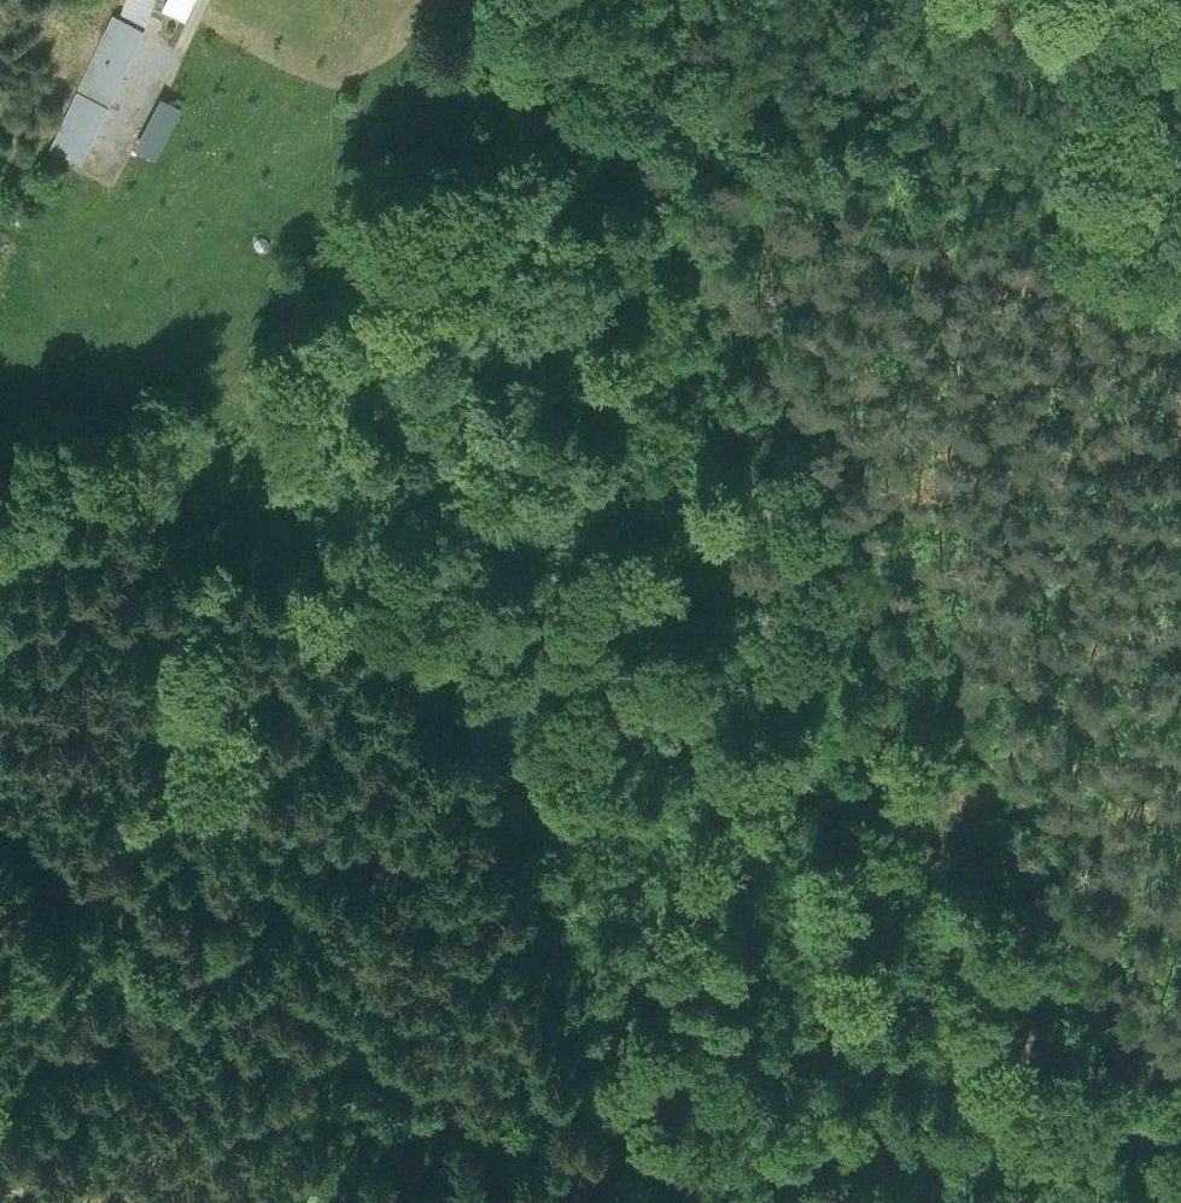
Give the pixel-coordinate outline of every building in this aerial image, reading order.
[(186,24),(196,0),(165,0),(160,14),(186,24)] [(176,60),(107,29),(54,161),(119,190),(176,60)]
